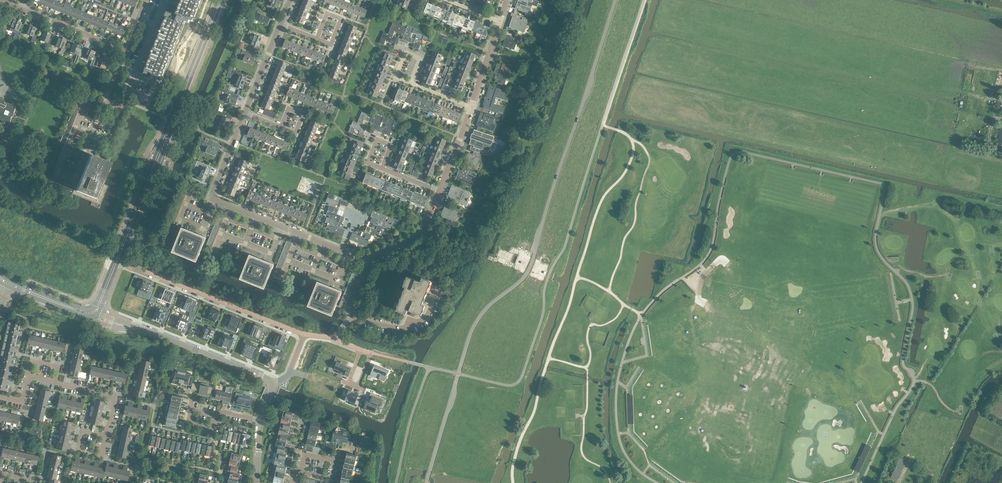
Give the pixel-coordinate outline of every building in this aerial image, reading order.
[(56,10),(59,2),(54,0),(51,8),(56,10)] [(184,24),(187,25),(189,20),(193,21),(194,21),(195,18),(202,0),(180,0),(177,6),(171,3),(165,16),(154,42),(143,70),(145,70),(144,73),(161,80),(162,80),(171,56),(184,24)] [(267,4),(274,7),(273,10),(273,11),(277,1),(278,0),(269,0),(267,4)] [(344,1),(341,0),(338,0),(336,6),(341,8),(344,1)] [(409,3),(401,0),(398,0),(396,5),(398,5),(398,6),(406,9),(408,5),(413,7),(414,5),(409,3)] [(515,9),(529,14),(533,3),(534,0),(518,0),(515,9)] [(347,11),(350,3),(344,1),(341,8),(347,11)] [(62,12),(65,5),(59,2),(56,10),(62,12)] [(353,13),(356,6),(350,3),(347,11),(353,13)] [(428,15),(432,5),(427,3),(423,13),(424,14),(424,12),(428,14),(428,15)] [(308,13),(310,7),(303,4),(300,10),(308,13)] [(67,15),(70,7),(65,5),(62,12),(67,15)] [(433,17),(437,7),(432,5),(428,15),(433,17)] [(359,15),(362,8),(356,6),(353,13),(359,15)] [(73,17),(76,9),(70,7),(67,15),(73,17)] [(438,19),(442,9),(437,7),(433,17),(434,16),(438,18),(437,19),(438,19)] [(367,10),(362,8),(359,15),(365,17),(367,10)] [(79,19),(82,11),(76,9),(73,17),(79,19)] [(268,24),(271,18),(268,17),(270,14),(258,9),(257,13),(261,15),(258,21),(263,23),(263,24),(265,25),(265,24),(268,25),(268,24)] [(442,21),(447,11),(442,9),(438,19),(438,18),(443,20),(442,21)] [(305,18),(308,13),(300,10),(298,16),(305,18)] [(84,21),(87,14),(82,11),(79,19),(84,21)] [(447,23),(451,12),(447,11),(442,21),(443,21),(443,20),(447,22),(447,23)] [(452,25),(456,14),(451,12),(447,23),(452,25)] [(90,23),(93,16),(87,14),(84,21),(90,23)] [(457,27),(461,16),(456,14),(452,25),(452,26),(456,28),(457,27)] [(522,17),(514,14),(513,17),(513,16),(511,20),(510,20),(509,23),(510,24),(509,27),(523,32),(527,21),(526,21),(527,18),(522,17)] [(95,26),(98,18),(93,16),(90,23),(95,26)] [(303,24),(305,18),(298,16),(296,22),(303,24)] [(461,29),(466,18),(461,16),(457,27),(458,26),(462,27),(461,29)] [(101,28),(104,20),(98,18),(95,26),(101,28)] [(466,30),(470,20),(466,18),(461,29),(462,29),(466,30)] [(17,40),(24,24),(24,23),(22,27),(20,26),(21,22),(17,21),(17,20),(17,21),(13,19),(12,20),(13,20),(10,28),(17,30),(14,36),(13,39),(17,40)] [(106,30),(109,22),(104,20),(101,28),(106,30)] [(471,32),(475,22),(470,20),(466,30),(466,31),(467,29),(471,31),(471,32)] [(112,32),(115,25),(109,22),(106,30),(112,32)] [(476,34),(480,24),(475,22),(471,32),(472,31),(476,33),(476,34)] [(406,28),(392,23),(388,34),(398,37),(398,38),(402,39),(403,37),(406,28)] [(481,36),(485,26),(480,24),(476,34),(476,33),(481,35),(480,36),(481,36)] [(34,41),(38,31),(36,30),(36,28),(28,25),(25,34),(32,37),(31,40),(34,41)] [(118,34),(121,27),(115,25),(112,32),(118,34)] [(121,25),(121,27),(118,34),(123,37),(127,27),(121,25)] [(350,25),(348,31),(355,33),(357,27),(350,25)] [(408,25),(406,28),(403,37),(402,39),(409,42),(410,39),(409,38),(410,37),(412,33),(416,35),(417,34),(417,33),(418,33),(419,30),(408,25)] [(490,28),(485,26),(481,36),(485,38),(490,28)] [(259,48),(262,40),(263,38),(260,37),(261,34),(263,35),(250,29),(248,34),(251,35),(250,37),(251,40),(253,40),(251,45),(259,48)] [(49,47),(52,40),(49,39),(51,34),(43,31),(40,40),(46,42),(45,46),(49,47)] [(353,39),(355,33),(348,31),(346,36),(353,39)] [(395,45),(398,38),(398,37),(388,34),(386,33),(383,32),(379,43),(384,45),(386,40),(390,42),(391,42),(392,42),(391,43),(395,45)] [(428,37),(418,33),(417,33),(417,34),(416,35),(415,39),(413,44),(412,47),(419,50),(420,46),(419,46),(419,45),(420,45),(422,40),(426,42),(428,37)] [(521,37),(515,35),(514,38),(506,35),(503,46),(514,50),(518,39),(520,40),(521,37)] [(350,45),(353,39),(346,36),(343,42),(350,45)] [(58,37),(56,42),(55,46),(61,48),(60,52),(62,52),(60,57),(58,56),(58,57),(62,58),(67,44),(64,43),(66,40),(58,37)] [(288,49),(291,42),(285,40),(284,42),(282,41),(279,48),(282,49),(283,47),(288,49)] [(72,62),(77,64),(82,50),(81,52),(79,51),(81,46),(71,42),(71,43),(73,44),(69,54),(70,52),(77,55),(74,63),(72,62)] [(294,52),(297,44),(291,42),(288,49),(294,52)] [(348,51),(350,45),(343,42),(341,48),(348,51)] [(300,54),(303,47),(297,44),(294,52),(300,54)] [(306,56),(309,49),(303,47),(300,54),(306,56)] [(346,56),(348,51),(341,48),(339,54),(346,56)] [(97,57),(96,57),(94,56),(95,52),(88,49),(85,58),(92,60),(90,65),(93,66),(97,57)] [(312,58),(314,51),(309,49),(306,56),(312,58)] [(256,55),(243,50),(241,55),(245,56),(243,61),(252,64),(255,58),(252,57),(253,54),(256,55)] [(317,61),(320,54),(314,51),(312,58),(317,61)] [(381,57),(381,58),(382,59),(383,58),(391,62),(392,58),(397,60),(398,58),(383,52),(385,53),(383,58),(381,57)] [(442,55),(434,52),(431,58),(440,61),(442,55)] [(467,52),(465,58),(473,61),(476,55),(467,52)] [(326,56),(320,54),(317,61),(323,63),(326,56)] [(343,62),(346,56),(339,54),(336,59),(343,62)] [(108,71),(111,65),(108,64),(110,58),(104,56),(101,64),(107,66),(105,70),(108,71)] [(396,63),(391,62),(383,58),(382,59),(381,58),(379,64),(380,65),(380,64),(389,68),(390,64),(395,66),(396,63)] [(437,67),(440,61),(431,58),(429,64),(437,67)] [(471,67),(473,61),(465,58),(462,64),(471,67)] [(341,68),(343,62),(336,59),(334,65),(341,68)] [(280,60),(278,66),(285,69),(287,63),(280,60)] [(498,83),(499,83),(504,85),(507,77),(506,77),(507,75),(508,76),(512,66),(509,66),(510,63),(501,60),(499,64),(497,63),(494,73),(498,75),(498,76),(497,76),(495,82),(498,83)] [(393,69),(389,68),(380,64),(380,65),(379,64),(376,70),(378,71),(378,70),(386,74),(388,70),(392,72),(393,69)] [(435,73),(437,67),(429,64),(427,70),(435,73)] [(469,73),(471,67),(462,64),(460,70),(469,73)] [(339,74),(341,68),(334,65),(332,71),(339,74)] [(283,75),(285,69),(278,66),(276,72),(283,75)] [(235,70),(234,70),(231,69),(229,73),(232,74),(232,75),(238,77),(235,85),(232,84),(235,85),(239,87),(239,88),(241,88),(242,88),(247,78),(244,77),(245,75),(245,74),(235,70)] [(391,75),(386,74),(378,70),(378,71),(376,70),(374,76),(375,77),(376,76),(384,79),(385,76),(390,78),(391,75)] [(433,79),(435,73),(427,70),(424,76),(433,79)] [(466,79),(469,73),(460,70),(458,76),(466,79)] [(337,79),(339,74),(332,71),(329,77),(333,78),(332,81),(339,84),(341,80),(337,79)] [(280,81),(283,75),(276,72),(273,78),(280,81)] [(388,81),(384,79),(376,76),(375,77),(374,76),(372,82),(373,82),(382,85),(383,82),(387,84),(388,81)] [(430,85),(433,79),(424,76),(422,82),(430,85)] [(464,85),(466,79),(458,76),(455,82),(464,85)] [(278,86),(280,81),(273,78),(271,83),(278,86)] [(381,88),(385,90),(386,87),(382,85),(373,82),(371,87),(370,87),(369,88),(371,88),(379,91),(381,88)] [(461,91),(464,85),(455,82),(453,88),(455,88),(458,90),(461,91)] [(276,92),(278,86),(271,83),(269,89),(276,92)] [(292,98),(295,91),(289,88),(286,95),(292,98)] [(384,93),(379,91),(371,88),(369,88),(367,94),(381,99),(377,97),(378,94),(383,96),(384,93)] [(495,91),(489,89),(487,95),(489,96),(488,98),(486,97),(483,108),(502,114),(504,108),(493,105),(496,96),(505,99),(508,91),(496,88),(495,91)] [(274,98),(276,92),(269,89),(266,95),(274,98)] [(400,101),(404,91),(399,89),(398,90),(397,89),(394,96),(396,96),(394,100),(399,102),(399,101),(400,101)] [(239,96),(240,96),(235,94),(226,90),(224,95),(228,96),(225,102),(235,106),(238,99),(235,98),(237,95),(239,96)] [(298,100),(301,93),(295,91),(292,98),(298,100)] [(404,103),(408,93),(404,91),(400,101),(404,103)] [(304,102),(307,95),(301,93),(298,100),(304,102)] [(409,105),(413,95),(408,93),(404,103),(405,102),(409,104),(409,105)] [(271,104),(274,98),(266,95),(264,101),(271,104)] [(310,105),(312,97),(307,95),(304,102),(310,105)] [(414,107),(418,96),(413,95),(409,105),(410,104),(414,106),(414,107)] [(419,109),(423,98),(418,96),(414,107),(415,106),(419,107),(418,109),(419,109)] [(315,107),(318,100),(312,97),(310,105),(315,107)] [(423,111),(427,100),(423,98),(419,109),(419,108),(424,109),(423,111)] [(0,123),(1,120),(6,122),(5,123),(6,123),(13,126),(17,117),(15,116),(15,115),(15,116),(16,113),(19,106),(12,103),(10,105),(6,104),(7,102),(6,102),(6,103),(0,100),(0,123)] [(321,109),(324,102),(318,100),(315,107),(321,109)] [(428,113),(432,102),(427,100),(423,111),(428,113)] [(269,110),(271,104),(264,101),(262,107),(265,108),(268,109),(269,110)] [(327,112),(330,104),(324,102),(321,109),(327,112)] [(433,115),(437,104),(432,102),(428,113),(433,115)] [(336,107),(330,104),(327,112),(333,114),(336,107)] [(438,116),(442,106),(437,104),(433,115),(434,113),(438,115),(437,116),(438,116)] [(442,118),(447,108),(442,106),(438,116),(438,117),(438,115),(443,117),(442,118)] [(447,120),(451,110),(447,108),(442,118),(443,118),(443,117),(447,119),(447,120)] [(229,115),(218,110),(214,109),(212,113),(216,114),(223,117),(219,126),(226,128),(228,124),(229,124),(228,124),(230,119),(227,118),(229,115)] [(490,129),(495,115),(496,114),(482,109),(476,125),(481,127),(490,130),(491,129),(490,129)] [(452,122),(456,112),(451,110),(447,120),(448,119),(452,121),(452,122)] [(372,126),(376,117),(362,112),(358,123),(362,125),(364,120),(369,122),(371,123),(370,125),(372,126)] [(461,114),(456,112),(452,122),(456,124),(457,124),(461,114)] [(381,122),(386,123),(386,124),(388,119),(377,114),(376,117),(372,126),(371,128),(378,131),(380,128),(379,127),(379,126),(380,126),(381,122)] [(320,121),(313,119),(310,125),(317,127),(320,121)] [(392,126),(397,128),(399,123),(388,119),(386,124),(386,123),(384,128),(382,133),(389,136),(391,132),(390,132),(390,130),(391,131),(392,126)] [(362,125),(358,123),(353,121),(351,125),(350,126),(350,127),(348,132),(353,134),(355,129),(360,131),(361,131),(361,132),(364,134),(367,126),(362,125)] [(323,129),(317,127),(310,125),(308,130),(315,133),(317,129),(322,131),(323,129)] [(253,137),(256,130),(250,128),(249,130),(247,129),(244,136),(247,137),(248,135),(253,137)] [(259,139),(262,132),(256,130),(253,137),(259,139)] [(313,139),(315,133),(308,130),(306,136),(313,139)] [(492,141),(493,136),(475,130),(473,134),(472,134),(471,138),(472,138),(470,144),(475,146),(474,147),(481,149),(482,148),(489,150),(490,145),(491,145),(492,141)] [(265,142),(268,135),(262,132),(259,139),(265,142)] [(271,144),(273,137),(268,135),(265,142),(271,144)] [(311,145),(313,139),(306,136),(303,142),(311,145)] [(276,146),(279,139),(273,137),(271,144),(276,146)] [(413,141),(404,137),(402,144),(410,147),(413,141)] [(438,137),(435,143),(444,147),(446,141),(438,137)] [(202,144),(207,147),(205,152),(215,156),(218,149),(220,144),(204,138),(202,144)] [(282,149),(285,142),(279,139),(276,146),(282,149)] [(368,146),(353,140),(351,146),(352,147),(361,150),(362,147),(367,148),(368,146)] [(291,144),(285,142),(282,149),(288,151),(291,144)] [(308,150),(311,145),(303,142),(301,148),(308,150)] [(441,153),(444,147),(435,143),(433,149),(441,153)] [(408,153),(410,147),(402,144),(400,150),(408,153)] [(365,152),(361,150),(352,147),(351,146),(348,153),(350,153),(358,156),(360,153),(364,154),(365,152)] [(306,156),(308,150),(301,148),(299,153),(306,156)] [(439,159),(441,153),(433,149),(431,155),(439,159)] [(406,159),(408,153),(400,150),(397,156),(406,159)] [(304,162),(306,156),(299,153),(296,159),(304,162)] [(363,158),(358,156),(350,153),(348,153),(346,158),(347,159),(356,162),(357,159),(362,160),(363,158)] [(476,153),(475,155),(469,153),(465,163),(476,167),(481,154),(476,153)] [(101,183),(109,163),(90,155),(78,186),(76,185),(75,187),(70,185),(68,190),(73,192),(73,193),(100,204),(108,186),(101,183)] [(437,165),(439,159),(431,155),(428,161),(437,165)] [(403,165),(406,159),(397,156),(395,161),(403,165)] [(360,164),(356,162),(347,159),(346,158),(344,164),(345,165),(353,168),(355,165),(359,166),(360,164)] [(241,159),(239,165),(246,168),(248,162),(241,159)] [(206,179),(210,169),(211,170),(212,167),(197,161),(195,165),(202,168),(199,177),(206,179)] [(403,165),(395,161),(392,167),(404,172),(407,166),(403,165)] [(434,170),(437,165),(428,161),(426,167),(434,170)] [(243,173),(246,168),(239,165),(236,171),(243,173)] [(358,170),(353,168),(345,165),(343,170),(342,169),(341,170),(343,171),(351,174),(352,170),(357,172),(358,170)] [(432,177),(434,170),(426,167),(424,173),(425,174),(428,175),(432,177)] [(356,176),(351,174),(343,171),(341,170),(339,176),(349,180),(350,176),(355,178),(356,176)] [(476,173),(467,170),(466,172),(459,170),(455,180),(471,187),(476,173)] [(241,179),(243,173),(236,171),(234,176),(241,179)] [(367,186),(371,175),(366,173),(362,184),(367,186)] [(372,188),(376,177),(371,175),(367,186),(372,188)] [(239,185),(241,179),(234,176),(232,182),(239,185)] [(377,190),(381,179),(376,177),(372,188),(377,190)] [(381,192),(386,181),(381,179),(377,190),(381,192)] [(386,193),(390,183),(386,181),(381,192),(386,193)] [(237,191),(239,185),(232,182),(229,188),(237,191)] [(391,195),(395,185),(390,183),(386,193),(391,195)] [(396,197),(400,187),(395,185),(391,195),(396,197)] [(470,196),(468,195),(470,192),(467,191),(453,185),(448,199),(458,203),(464,205),(466,206),(468,202),(469,201),(470,200),(469,199),(470,196)] [(400,199),(405,188),(400,187),(396,197),(400,199)] [(234,197),(237,191),(229,188),(227,194),(234,197)] [(405,201),(409,190),(405,188),(400,199),(405,201)] [(410,203),(414,192),(409,190),(405,201),(410,203)] [(253,201),(255,194),(250,191),(247,198),(253,201)] [(415,205),(419,194),(414,192),(410,203),(415,205)] [(340,204),(344,205),(346,200),(330,193),(328,198),(327,197),(327,199),(326,202),(330,203),(329,205),(339,210),(340,205),(340,204)] [(258,203),(261,196),(255,194),(253,201),(258,203)] [(419,207),(424,196),(419,194),(415,205),(419,207)] [(264,205),(267,198),(261,196),(258,203),(264,205)] [(429,198),(424,196),(419,207),(424,209),(429,198)] [(270,208),(273,201),(267,198),(264,205),(270,208)] [(276,210),(278,203),(273,201),(270,208),(276,210)] [(281,212),(284,205),(278,203),(276,210),(281,212)] [(287,214),(290,207),(284,205),(281,212),(287,214)] [(337,214),(339,210),(329,205),(329,206),(327,205),(325,210),(328,211),(327,211),(328,212),(326,215),(330,216),(329,218),(329,219),(330,219),(339,223),(342,216),(337,214)] [(453,210),(445,206),(440,216),(447,219),(446,223),(457,227),(459,224),(454,222),(458,212),(461,213),(462,210),(454,207),(453,210)] [(293,217),(295,210),(290,207),(287,214),(293,217)] [(299,219),(301,212),(295,210),(293,217),(299,219)] [(392,223),(394,219),(373,210),(371,217),(375,218),(379,219),(378,220),(376,224),(374,223),(373,224),(382,227),(386,228),(387,226),(390,227),(391,224),(392,225),(392,223)] [(307,214),(301,212),(299,219),(305,221),(307,214)] [(327,218),(325,223),(328,224),(327,224),(328,224),(327,227),(330,229),(329,231),(339,235),(342,236),(345,230),(342,228),(337,227),(339,223),(330,219),(329,219),(329,218),(327,218)] [(381,231),(382,227),(373,224),(372,228),(367,226),(365,232),(362,231),(362,232),(371,235),(375,237),(376,234),(379,235),(380,232),(381,233),(381,231)] [(172,252),(197,262),(207,237),(182,227),(172,252)] [(352,233),(350,239),(367,246),(368,244),(369,241),(370,239),(369,239),(371,235),(362,232),(360,236),(356,234),(352,233)] [(261,260),(258,259),(256,258),(253,256),(250,255),(249,255),(240,279),(264,289),(274,264),(261,259),(261,260)] [(405,287),(402,294),(396,310),(405,314),(407,309),(420,315),(424,305),(421,304),(430,281),(422,277),(420,282),(407,276),(403,286),(405,287)] [(140,282),(139,286),(140,287),(140,289),(139,290),(139,291),(143,293),(142,296),(149,299),(152,292),(149,291),(151,284),(152,284),(152,283),(151,283),(144,280),(143,280),(143,281),(142,283),(140,282)] [(318,282),(317,282),(308,306),(332,316),(342,291),(329,286),(329,287),(326,286),(323,285),(320,283),(318,282)] [(176,298),(173,297),(175,293),(166,289),(161,300),(170,303),(168,308),(172,309),(176,298)] [(184,297),(182,301),(185,302),(182,309),(192,312),(191,316),(189,315),(189,316),(190,316),(191,316),(194,318),(199,306),(198,307),(195,306),(197,302),(192,299),(190,299),(190,298),(190,299),(188,298),(187,299),(184,297)] [(159,306),(154,318),(156,319),(156,320),(159,321),(160,321),(160,322),(162,323),(163,320),(166,321),(170,310),(159,306)] [(210,313),(208,319),(215,321),(216,319),(219,320),(221,315),(218,313),(219,311),(217,310),(217,309),(212,308),(211,310),(210,310),(209,313),(210,313)] [(241,319),(232,315),(230,321),(228,320),(225,328),(236,332),(238,328),(241,329),(243,324),(240,322),(241,319)] [(176,328),(185,332),(188,322),(192,324),(194,318),(191,316),(190,316),(189,321),(180,318),(176,328)] [(20,325),(8,322),(6,330),(21,334),(22,332),(18,331),(20,325)] [(252,322),(248,331),(251,332),(250,336),(259,339),(264,328),(255,324),(255,323),(252,322)] [(200,334),(199,336),(202,338),(202,339),(207,341),(209,337),(209,336),(209,335),(210,335),(209,335),(211,330),(214,332),(216,329),(208,326),(207,328),(203,327),(202,330),(201,330),(199,334),(200,334)] [(21,336),(21,334),(6,330),(4,338),(15,341),(16,341),(16,340),(17,335),(21,336)] [(274,340),(272,344),(277,346),(276,348),(284,351),(283,351),(284,351),(287,343),(287,342),(287,343),(284,342),(284,341),(286,337),(283,336),(284,336),(283,335),(283,336),(281,335),(279,334),(278,337),(276,336),(275,337),(275,339),(274,339),(274,340)] [(33,347),(35,336),(29,335),(27,344),(31,344),(30,346),(33,347)] [(225,335),(220,346),(229,349),(230,347),(234,348),(238,338),(234,337),(233,338),(225,335)] [(39,346),(41,338),(35,336),(33,347),(36,347),(35,347),(35,346),(39,346)] [(16,341),(15,341),(4,338),(2,347),(18,350),(18,348),(15,347),(16,342),(16,341)] [(51,349),(53,341),(47,339),(44,349),(47,350),(47,348),(51,349)] [(243,352),(242,355),(244,356),(245,356),(249,357),(251,353),(253,354),(254,353),(257,354),(260,347),(253,345),(254,343),(250,341),(249,344),(247,343),(243,352)] [(64,343),(58,342),(56,352),(59,353),(59,352),(58,352),(59,351),(62,352),(64,343)] [(85,348),(72,345),(71,348),(73,349),(73,348),(75,348),(74,352),(82,354),(84,348),(85,349),(85,348)] [(17,353),(18,350),(2,347),(0,355),(3,356),(14,358),(15,359),(18,359),(16,356),(14,356),(12,356),(14,352),(17,353)] [(267,358),(265,364),(266,364),(266,365),(268,366),(269,365),(270,366),(270,365),(273,366),(276,360),(277,360),(278,357),(281,358),(283,353),(276,350),(274,354),(269,352),(267,357),(267,358)] [(81,359),(82,354),(74,352),(73,355),(72,355),(72,354),(70,354),(69,357),(82,360),(83,359),(81,359)] [(15,359),(14,358),(3,356),(1,364),(17,367),(17,365),(14,364),(15,359)] [(82,360),(69,357),(68,360),(71,360),(72,360),(71,363),(80,365),(81,360),(82,360)] [(336,357),(334,362),(336,363),(334,368),(339,370),(338,372),(344,375),(345,374),(347,371),(346,370),(347,367),(345,366),(346,362),(339,360),(340,358),(336,357)] [(137,362),(136,365),(150,368),(148,367),(150,362),(141,360),(140,364),(139,363),(137,362)] [(78,371),(80,365),(71,363),(70,367),(69,367),(69,366),(67,366),(66,368),(80,371),(78,371)] [(17,367),(1,364),(0,369),(0,372),(10,374),(11,375),(12,374),(13,369),(16,370),(17,367)] [(374,364),(370,375),(384,381),(389,370),(374,364)] [(150,369),(150,368),(136,365),(136,368),(138,369),(138,368),(139,368),(138,372),(147,374),(148,369),(150,369)] [(101,377),(103,369),(97,367),(95,377),(98,378),(97,378),(97,376),(101,377)] [(80,372),(80,371),(66,368),(66,371),(68,372),(68,371),(69,372),(68,375),(77,377),(78,372),(80,372)] [(113,380),(115,371),(109,370),(106,380),(109,381),(109,380),(109,379),(113,380)] [(190,389),(193,376),(190,376),(190,373),(187,372),(183,371),(183,372),(178,370),(177,370),(176,376),(175,376),(175,379),(174,379),(174,378),(172,383),(181,385),(182,382),(184,383),(188,384),(188,383),(191,384),(190,389)] [(10,374),(0,372),(0,381),(13,384),(13,381),(10,381),(11,376),(11,375),(10,374)] [(146,379),(147,374),(138,372),(138,375),(136,375),(136,374),(134,374),(134,377),(147,380),(147,379),(146,379)] [(126,374),(120,373),(118,383),(121,384),(121,383),(121,382),(125,383),(126,374)] [(147,380),(134,377),(133,380),(135,380),(136,380),(136,383),(144,385),(145,380),(147,380)] [(13,384),(0,381),(0,390),(8,391),(8,390),(9,385),(12,386),(13,384)] [(193,383),(191,389),(199,391),(199,394),(207,396),(207,393),(211,394),(212,387),(209,386),(209,384),(201,382),(201,385),(193,383)] [(143,391),(144,385),(136,383),(135,387),(134,387),(134,386),(132,385),(131,388),(144,392),(144,391),(143,391)] [(216,398),(223,400),(222,403),(225,404),(229,405),(233,388),(226,386),(225,392),(217,390),(216,398)] [(40,392),(39,395),(48,397),(49,392),(51,392),(37,388),(37,392),(39,392),(40,392)] [(144,392),(131,388),(130,391),(132,392),(132,391),(134,392),(133,395),(141,397),(143,392),(144,392)] [(345,389),(341,398),(342,398),(348,401),(348,400),(354,403),(353,405),(357,407),(361,397),(357,396),(358,395),(353,393),(353,392),(352,393),(351,392),(345,389),(345,390),(345,389)] [(236,392),(233,403),(237,404),(236,405),(241,406),(244,406),(250,408),(252,398),(243,396),(243,394),(236,392)] [(365,405),(364,408),(377,413),(379,407),(381,408),(385,399),(372,393),(370,397),(369,397),(368,400),(368,399),(366,403),(365,404),(366,404),(366,405),(365,405)] [(62,408),(65,395),(63,394),(62,399),(59,398),(57,407),(62,408)] [(47,403),(48,397),(39,395),(39,399),(37,399),(37,398),(35,398),(35,401),(48,404),(48,403),(47,403)] [(80,403),(78,402),(76,412),(81,413),(84,399),(81,399),(80,403)] [(93,405),(92,405),(106,408),(107,406),(104,405),(104,406),(103,405),(104,402),(95,400),(94,405),(93,405)] [(48,404),(35,401),(34,403),(36,404),(36,403),(37,404),(37,407),(45,409),(46,404),(48,404)] [(128,416),(131,402),(128,402),(127,406),(125,405),(123,415),(128,416)] [(105,411),(106,408),(92,405),(92,406),(94,406),(93,412),(101,414),(102,410),(103,410),(103,411),(105,411)] [(146,410),(144,410),(142,419),(147,420),(150,407),(147,406),(146,410)] [(44,414),(45,409),(37,407),(36,411),(35,410),(33,409),(32,412),(45,415),(44,414)] [(11,424),(14,411),(11,410),(11,412),(12,413),(11,414),(8,413),(6,422),(11,423),(11,424)] [(284,410),(282,416),(292,419),(296,420),(297,417),(294,416),(294,417),(292,416),(293,413),(284,410)] [(17,412),(14,411),(11,424),(12,424),(12,423),(17,424),(17,426),(21,427),(23,419),(19,418),(20,416),(16,415),(16,414),(17,414),(17,412)] [(45,416),(45,415),(32,412),(31,415),(33,416),(33,415),(35,415),(34,419),(42,421),(44,416),(45,416)] [(100,417),(101,414),(93,412),(91,417),(90,416),(90,417),(103,420),(104,417),(102,417),(100,417)] [(291,422),(292,419),(282,416),(281,422),(290,424),(295,425),(296,423),(293,422),(292,423),(291,422)] [(311,423),(310,427),(319,429),(321,423),(320,423),(321,419),(310,416),(309,420),(306,419),(306,422),(311,423)] [(102,423),(103,420),(90,417),(90,418),(91,418),(90,423),(98,425),(99,422),(100,422),(100,423),(102,423)] [(290,428),(290,424),(281,422),(280,428),(289,430),(293,431),(294,429),(291,428),(290,428)] [(134,429),(120,426),(119,429),(122,429),(123,429),(122,433),(131,435),(132,429),(133,430),(134,429)] [(308,426),(308,429),(309,429),(309,433),(318,435),(319,429),(310,427),(308,426)] [(333,442),(341,444),(342,444),(343,442),(347,443),(347,441),(350,442),(352,433),(340,430),(340,429),(340,428),(339,428),(339,427),(338,427),(337,427),(337,428),(336,428),(336,429),(335,431),(334,431),(332,437),(331,442),(327,441),(325,448),(335,450),(336,445),(333,444),(333,442)] [(288,434),(289,430),(280,428),(278,434),(288,436),(292,437),(293,434),(290,434),(288,434)] [(318,435),(309,433),(304,431),(303,434),(306,435),(306,434),(308,435),(307,439),(316,441),(318,435)] [(130,440),(131,435),(122,433),(121,436),(120,436),(120,435),(118,435),(117,438),(131,441),(131,440),(130,440)] [(287,440),(288,436),(278,434),(277,440),(286,442),(291,443),(291,440),(289,440),(288,440),(287,440)] [(356,438),(356,437),(357,435),(354,434),(352,442),(357,444),(357,447),(366,449),(367,445),(371,446),(373,438),(365,436),(364,440),(356,438)] [(315,447),(316,441),(307,439),(302,437),(302,440),(305,441),(305,440),(307,441),(306,445),(308,445),(311,446),(314,446),(315,447)] [(131,441),(117,438),(117,441),(119,441),(119,440),(120,441),(120,444),(128,446),(129,441),(131,441)] [(286,446),(286,442),(277,440),(275,446),(278,447),(288,449),(289,449),(290,446),(287,445),(287,446),(286,446)] [(850,469),(858,472),(869,446),(861,443),(850,469)] [(287,452),(288,449),(278,447),(277,452),(287,455),(291,456),(292,453),(289,452),(289,453),(287,452)] [(6,459),(9,449),(3,448),(1,456),(4,457),(4,459),(6,459)] [(13,459),(15,451),(9,449),(6,459),(9,460),(9,458),(13,459)] [(128,453),(128,452),(115,449),(114,452),(116,453),(116,452),(118,452),(117,456),(125,458),(127,453),(128,453)] [(24,462),(26,453),(21,452),(18,462),(21,463),(21,461),(24,462)] [(231,455),(231,459),(240,461),(242,461),(244,455),(232,453),(228,452),(227,455),(230,455),(231,455)] [(286,458),(287,455),(277,452),(276,458),(285,460),(290,461),(290,459),(287,458),(286,458)] [(48,457),(48,460),(61,463),(61,462),(60,462),(61,456),(52,454),(51,458),(50,458),(50,457),(48,457)] [(38,456),(32,455),(30,465),(33,466),(33,465),(32,465),(33,464),(36,465),(38,456)] [(75,471),(78,458),(76,458),(75,462),(72,461),(70,470),(75,471)] [(240,461),(231,459),(226,458),(226,461),(228,461),(229,461),(230,461),(229,465),(239,467),(240,461)] [(284,464),(285,460),(276,458),(274,464),(277,465),(287,467),(288,467),(289,465),(286,464),(284,464)] [(891,478),(897,482),(907,461),(901,458),(891,478)] [(61,463),(48,460),(47,463),(49,463),(49,462),(50,463),(50,466),(58,468),(59,463),(61,463)] [(238,472),(239,467),(229,465),(225,464),(224,466),(227,467),(229,467),(228,470),(240,473),(238,472)] [(286,470),(287,467),(277,465),(276,471),(285,473),(290,474),(290,471),(288,470),(287,471),(286,470)] [(57,473),(58,468),(50,466),(49,470),(47,470),(48,469),(45,468),(45,471),(58,474),(57,473)] [(128,467),(126,466),(123,479),(127,481),(127,482),(131,482),(133,475),(129,474),(130,471),(127,471),(128,467)] [(239,479),(240,473),(228,470),(226,470),(226,473),(229,474),(229,473),(230,474),(229,477),(239,479)] [(58,475),(58,474),(45,471),(44,474),(46,475),(46,474),(48,474),(47,478),(50,479),(55,480),(57,475),(58,475)] [(285,476),(285,473),(276,471),(274,476),(284,479),(288,480),(289,477),(286,476),(286,477),(285,476)] [(200,474),(199,480),(208,482),(210,476),(200,474)]
